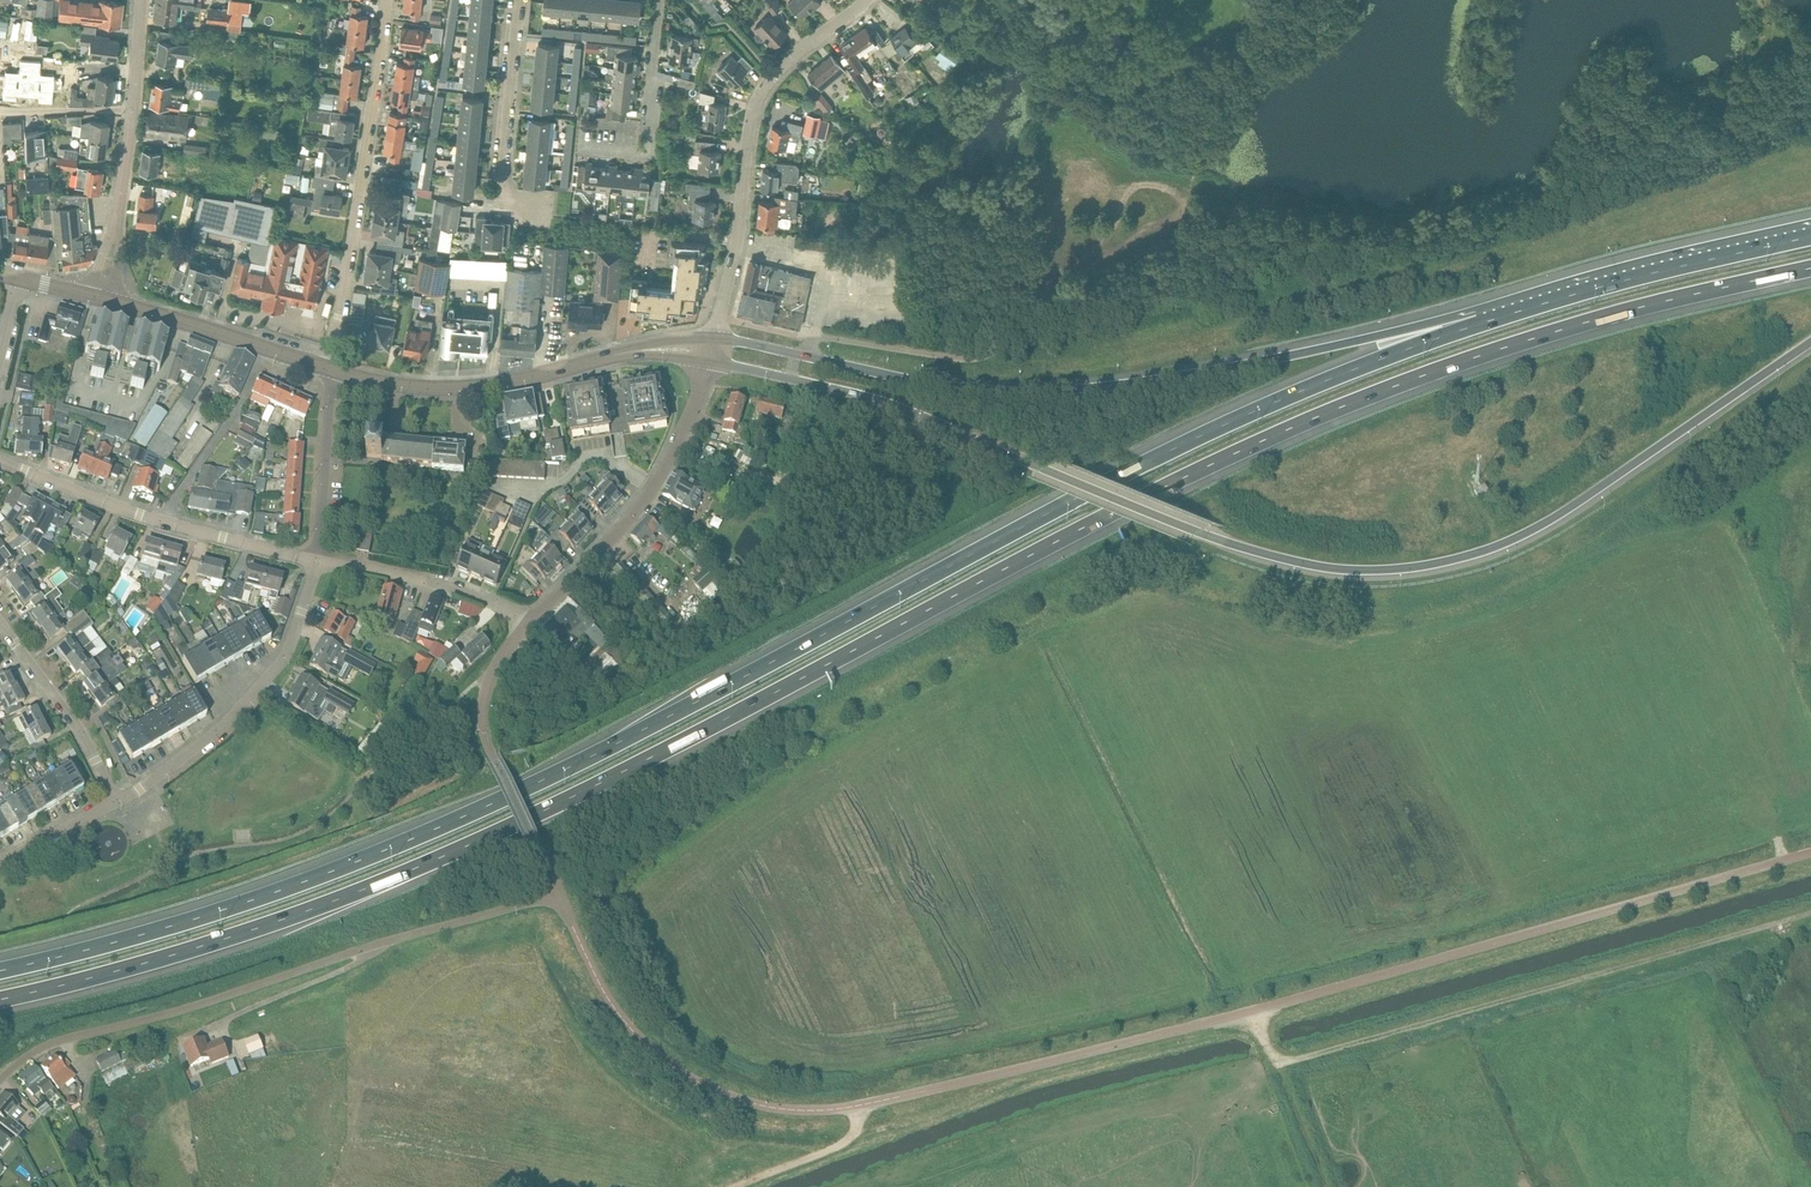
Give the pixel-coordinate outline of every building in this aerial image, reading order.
[(35,21),(38,21),(50,23),(50,19),(53,0),(38,0),(36,9),(35,21)] [(58,18),(96,23),(99,3),(75,0),(53,0),(51,17),(58,18)] [(96,23),(120,26),(123,3),(100,0),(99,0),(99,3),(96,23)] [(156,9),(154,19),(175,21),(177,6),(201,9),(202,3),(195,2),(195,3),(186,1),(186,0),(183,0),(177,0),(177,1),(168,0),(167,10),(156,9)] [(156,9),(167,10),(168,0),(177,1),(177,0),(157,0),(156,9)] [(241,11),(248,12),(250,0),(246,0),(229,0),(228,10),(229,10),(241,11)] [(403,9),(412,10),(411,19),(419,19),(421,0),(404,0),(403,9)] [(561,0),(545,0),(544,10),(559,12),(561,0)] [(577,0),(561,0),(559,12),(575,13),(577,0)] [(592,0),(577,0),(575,13),(591,15),(592,0)] [(608,0),(592,0),(591,15),(607,16),(608,0)] [(624,0),(608,0),(607,16),(622,18),(624,0)] [(622,18),(638,20),(640,0),(637,0),(624,0),(622,18)] [(701,3),(712,15),(712,14),(717,20),(723,18),(724,18),(717,10),(719,8),(713,2),(715,0),(704,0),(701,3)] [(781,8),(775,0),(763,0),(772,14),(781,8)] [(789,3),(793,8),(802,17),(810,9),(813,6),(815,8),(821,3),(819,0),(793,0),(789,3)] [(456,19),(459,3),(452,2),(449,18),(456,19)] [(489,22),(491,6),(472,4),(470,20),(489,22)] [(351,13),(349,29),(366,31),(368,16),(359,15),(360,6),(353,5),(352,14),(351,13)] [(35,21),(36,9),(20,7),(19,16),(27,17),(26,20),(35,21)] [(208,21),(227,23),(229,10),(228,10),(209,8),(208,21)] [(227,29),(239,30),(241,11),(229,10),(227,23),(227,29)] [(429,22),(441,24),(441,15),(430,14),(429,22)] [(700,26),(689,14),(683,20),(694,32),(700,26)] [(764,40),(765,38),(772,46),(786,33),(769,15),(755,28),(758,31),(757,32),(756,34),(755,36),(756,37),(757,39),(757,40),(759,40),(762,41),(764,40)] [(336,18),(328,17),(326,25),(335,27),(336,18)] [(449,18),(447,33),(454,34),(456,19),(449,18)] [(35,21),(26,20),(25,39),(36,40),(38,21),(35,21)] [(488,38),(489,22),(470,20),(469,36),(488,38)] [(96,27),(84,25),(77,24),(76,33),(80,33),(79,42),(89,44),(88,55),(104,57),(116,58),(118,41),(101,39),(102,36),(95,35),(96,27)] [(891,40),(898,49),(899,50),(894,53),(898,59),(902,56),(904,58),(926,43),(916,30),(911,34),(906,26),(890,38),(891,40)] [(239,30),(227,29),(208,27),(207,36),(238,39),(239,30)] [(431,31),(413,29),(401,27),(399,45),(421,48),(422,39),(429,40),(431,31)] [(866,27),(856,35),(866,49),(875,42),(878,47),(885,42),(876,29),(870,33),(866,27)] [(366,31),(349,29),(346,44),(347,44),(346,52),(354,53),(355,45),(363,46),(366,31)] [(171,42),(173,32),(161,30),(156,62),(175,65),(176,54),(192,57),(192,56),(197,57),(199,57),(201,56),(202,55),(202,54),(203,50),(202,48),(201,47),(200,46),(193,45),(193,46),(171,42)] [(447,33),(444,49),(451,50),(454,34),(447,33)] [(668,39),(667,48),(690,50),(691,44),(697,44),(698,38),(671,34),(671,39),(668,39)] [(866,49),(856,35),(840,45),(857,69),(851,73),(866,95),(873,89),(867,79),(872,76),(857,55),(866,49)] [(467,52),(486,54),(488,38),(469,36),(467,52)] [(892,53),(898,49),(891,40),(882,47),(889,56),(892,53)] [(537,59),(556,61),(557,45),(538,43),(537,59)] [(599,52),(600,44),(588,43),(587,50),(599,52)] [(944,43),(935,56),(939,60),(937,63),(949,71),(961,54),(944,43)] [(614,67),(640,69),(640,64),(636,63),(637,56),(631,55),(632,48),(617,46),(608,45),(606,58),(614,59),(614,67)] [(574,46),(572,63),(579,63),(581,47),(574,46)] [(690,50),(667,48),(666,56),(669,57),(668,62),(695,65),(696,58),(690,57),(690,50)] [(449,66),(451,50),(444,49),(442,65),(449,66)] [(485,69),(486,54),(467,52),(466,67),(485,69)] [(342,79),(359,81),(361,66),(353,65),(354,56),(346,55),(345,63),(344,63),(342,79)] [(725,77),(734,87),(744,77),(742,75),(745,71),(747,72),(753,67),(742,55),(736,60),(732,56),(718,69),(719,70),(716,72),(723,79),(725,77)] [(844,70),(839,64),(831,55),(808,74),(821,90),(844,70)] [(872,56),(868,59),(873,67),(877,64),(872,56)] [(396,70),(394,86),(410,89),(410,88),(412,74),(415,58),(405,57),(404,64),(397,63),(396,70)] [(4,70),(2,99),(16,100),(17,96),(27,96),(30,60),(20,59),(20,61),(19,72),(5,70),(4,70)] [(537,59),(535,75),(554,77),(556,61),(537,59)] [(30,60),(27,96),(38,97),(38,102),(52,103),(54,78),(54,75),(40,74),(41,61),(30,60)] [(571,78),(578,79),(579,63),(572,63),(571,78)] [(447,79),(449,66),(442,65),(439,86),(456,87),(456,88),(463,89),(464,83),(483,85),(485,69),(466,67),(465,76),(460,75),(459,82),(457,81),(457,80),(447,79)] [(639,75),(640,69),(614,67),(613,74),(606,73),(605,79),(634,82),(635,75),(639,75)] [(535,75),(533,91),(553,92),(554,77),(535,75)] [(113,78),(102,77),(97,76),(96,88),(87,87),(86,96),(76,95),(77,88),(70,87),(69,105),(94,106),(95,99),(111,101),(113,78)] [(694,88),(696,81),(680,77),(678,84),(694,88)] [(186,78),(185,86),(210,89),(220,90),(221,84),(211,83),(211,81),(186,78)] [(571,78),(569,94),(576,95),(578,79),(571,78)] [(331,109),(346,111),(348,95),(357,96),(359,81),(342,79),(340,93),(315,90),(313,105),(331,108),(331,109)] [(611,93),(637,95),(637,89),(633,89),(634,82),(605,79),(604,85),(612,86),(611,93)] [(185,88),(165,85),(153,83),(150,105),(178,109),(180,102),(171,100),(172,94),(183,96),(185,88)] [(416,99),(418,90),(418,89),(410,88),(410,89),(394,86),(391,101),(400,103),(398,111),(406,112),(407,104),(408,104),(409,97),(416,99)] [(818,89),(807,99),(815,108),(819,105),(825,112),(833,105),(818,89)] [(588,106),(589,90),(582,90),(580,105),(588,106)] [(698,102),(706,103),(706,108),(705,109),(703,108),(701,121),(704,121),(703,123),(707,123),(706,126),(723,128),(724,119),(725,119),(726,114),(725,114),(726,105),(714,103),(715,94),(700,90),(698,102)] [(551,108),(553,92),(533,91),(532,106),(551,108)] [(637,95),(611,93),(610,105),(607,105),(606,117),(619,118),(619,114),(625,115),(626,107),(631,108),(632,101),(636,101),(637,95)] [(437,94),(434,110),(441,111),(444,95),(437,94)] [(574,111),(576,95),(569,94),(567,111),(574,111)] [(716,101),(724,102),(725,94),(717,94),(716,101)] [(915,94),(905,99),(908,106),(918,101),(915,94)] [(461,113),(480,115),(482,99),(463,97),(461,113)] [(422,104),(420,115),(428,116),(430,105),(422,104)] [(594,116),(595,106),(588,105),(587,115),(594,116)] [(346,111),(331,109),(331,110),(308,107),(307,119),(329,122),(328,133),(339,135),(351,137),(353,120),(342,118),(343,112),(346,112),(346,111)] [(434,110),(432,126),(439,127),(441,111),(434,110)] [(189,118),(161,114),(149,112),(145,135),(185,141),(189,118)] [(386,136),(403,139),(405,124),(411,124),(412,116),(390,113),(386,136)] [(479,131),(480,115),(461,113),(460,129),(479,131)] [(818,125),(820,117),(808,114),(804,133),(814,135),(814,134),(815,135),(822,137),(825,127),(818,125)] [(88,137),(106,139),(108,123),(90,121),(81,123),(80,116),(67,116),(60,116),(61,122),(67,122),(67,124),(80,124),(79,135),(88,136),(88,137)] [(529,135),(548,136),(549,128),(555,129),(556,121),(531,119),(529,135)] [(795,151),(797,141),(799,141),(803,123),(782,119),(780,128),(772,126),(768,146),(795,151)] [(11,137),(22,136),(20,121),(2,122),(3,144),(11,144),(11,137)] [(565,138),(572,139),(574,123),(566,122),(565,138)] [(436,142),(439,127),(432,126),(429,141),(436,142)] [(266,129),(265,137),(280,138),(281,128),(275,127),(275,129),(266,129)] [(25,156),(32,156),(32,158),(47,157),(45,129),(24,131),(25,156)] [(477,146),(479,131),(460,129),(458,145),(477,146)] [(711,141),(695,140),(696,133),(686,132),(685,140),(695,141),(694,153),(700,154),(698,168),(718,170),(720,151),(710,150),(711,141)] [(548,145),(548,136),(529,135),(528,150),(547,152),(552,153),(552,146),(548,145)] [(400,154),(403,139),(386,136),(384,151),(392,152),(391,161),(398,162),(400,154)] [(106,139),(88,137),(87,144),(80,143),(79,152),(104,155),(106,139)] [(325,150),(324,158),(351,162),(351,161),(350,161),(350,153),(349,152),(349,148),(337,146),(338,139),(326,138),(320,137),(318,149),(325,150)] [(570,154),(572,139),(565,138),(563,153),(570,154)] [(414,150),(411,168),(420,170),(424,142),(420,141),(419,150),(414,150)] [(434,158),(436,142),(429,141),(426,157),(434,158)] [(185,143),(184,151),(199,153),(200,145),(185,143)] [(458,145),(456,160),(476,162),(477,146),(458,145)] [(56,155),(76,158),(77,150),(57,147),(56,155)] [(143,150),(140,171),(152,173),(175,177),(179,155),(143,150)] [(545,168),(547,152),(528,150),(526,166),(545,168)] [(563,153),(562,170),(569,170),(570,154),(563,153)] [(75,169),(76,158),(56,155),(55,167),(75,169)] [(426,157),(424,172),(431,174),(434,158),(426,157)] [(351,162),(324,158),(323,165),(316,164),(315,176),(313,176),(334,180),(334,179),(332,179),(333,173),(345,174),(346,170),(348,170),(350,162),(351,162)] [(474,178),(476,162),(456,160),(455,176),(474,178)] [(596,197),(599,168),(592,167),(592,163),(586,162),(585,166),(578,165),(575,190),(583,191),(590,201),(596,197)] [(774,162),(773,170),(763,169),(761,189),(778,191),(779,180),(798,182),(799,167),(796,164),(774,162)] [(295,163),(293,172),(301,174),(303,165),(295,163)] [(606,168),(599,168),(596,197),(601,197),(602,190),(609,190),(612,165),(606,165),(606,168)] [(615,199),(621,200),(624,170),(617,170),(618,166),(612,165),(609,190),(616,191),(615,199)] [(544,184),(545,168),(526,166),(525,182),(544,184)] [(102,171),(90,169),(77,167),(74,187),(98,191),(102,171)] [(624,170),(621,200),(634,201),(635,193),(638,168),(632,167),(632,171),(624,170)] [(644,169),(638,168),(635,193),(648,194),(647,208),(658,209),(659,193),(664,193),(665,182),(660,181),(660,180),(650,179),(651,173),(643,172),(644,169)] [(567,186),(569,170),(562,170),(560,185),(567,186)] [(287,172),(285,181),(299,185),(301,175),(287,172)] [(431,174),(424,172),(421,188),(418,187),(417,194),(431,196),(432,189),(429,189),(431,174)] [(48,176),(26,177),(27,193),(49,192),(48,176)] [(296,215),(310,217),(312,207),(320,208),(327,209),(339,211),(342,195),(332,194),(333,188),(334,180),(313,176),(312,185),(315,186),(314,196),(299,194),(298,204),(296,215)] [(473,194),(474,178),(455,176),(453,192),(473,194)] [(706,191),(705,191),(706,183),(687,181),(686,189),(690,189),(688,202),(694,203),(693,217),(713,220),(715,201),(705,200),(706,191)] [(10,183),(6,184),(8,217),(16,216),(15,196),(11,196),(10,183)] [(374,218),(397,221),(398,214),(407,215),(410,194),(396,191),(394,206),(377,204),(374,218)] [(97,245),(92,246),(87,195),(52,193),(49,192),(51,208),(52,222),(56,221),(58,253),(58,268),(63,268),(88,263),(93,254),(97,248),(97,245)] [(259,201),(268,202),(269,194),(261,193),(259,201)] [(153,196),(152,196),(140,194),(136,223),(156,226),(158,214),(149,213),(150,204),(152,204),(153,196)] [(223,243),(228,225),(234,196),(200,195),(191,235),(223,243)] [(797,198),(788,197),(772,195),(772,202),(760,201),(757,225),(776,227),(777,214),(795,216),(797,198)] [(234,196),(228,225),(253,231),(271,235),(277,206),(234,196)] [(445,201),(443,211),(459,214),(461,204),(445,201)] [(43,222),(52,222),(51,208),(50,208),(43,209),(42,209),(43,222)] [(459,214),(443,211),(443,213),(440,228),(457,230),(459,214)] [(440,228),(443,213),(434,212),(432,227),(440,228)] [(599,212),(598,219),(606,220),(607,213),(599,212)] [(502,244),(506,245),(507,234),(503,234),(504,222),(485,220),(486,217),(476,216),(475,232),(476,235),(477,238),(478,241),(480,243),(482,245),(501,247),(502,244)] [(389,235),(388,244),(402,246),(405,230),(396,229),(397,221),(374,218),(372,232),(389,235)] [(15,232),(7,231),(8,235),(8,236),(8,239),(13,240),(12,244),(11,256),(28,259),(31,243),(28,242),(29,234),(27,234),(15,232)] [(31,243),(28,259),(46,262),(48,246),(47,245),(49,236),(29,233),(29,234),(28,242),(31,243)] [(320,285),(321,278),(328,248),(272,236),(270,244),(252,240),(248,260),(237,258),(230,289),(264,297),(262,307),(283,311),(285,301),(306,306),(304,312),(312,313),(313,307),(316,308),(321,285),(320,285)] [(796,236),(794,246),(828,250),(850,251),(850,242),(830,241),(796,236)] [(706,244),(671,241),(670,256),(678,257),(674,291),(646,288),(647,280),(632,278),(628,313),(638,314),(638,312),(643,312),(642,319),(671,322),(672,314),(677,315),(677,317),(686,318),(687,308),(697,310),(699,295),(705,295),(709,259),(702,258),(703,254),(705,254),(706,244)] [(369,251),(367,265),(390,269),(391,261),(400,262),(402,246),(388,244),(387,254),(369,251)] [(544,244),(542,272),(540,291),(564,293),(569,246),(544,244)] [(226,275),(229,263),(233,250),(225,248),(218,271),(212,269),(211,270),(205,268),(206,263),(201,261),(201,262),(189,259),(185,271),(176,268),(171,283),(181,286),(192,290),(191,292),(204,296),(208,283),(221,287),(224,274),(226,275)] [(598,250),(594,298),(618,300),(622,252),(598,250)] [(445,293),(450,263),(420,257),(414,287),(445,293)] [(800,328),(811,278),(791,273),(792,272),(767,266),(760,264),(750,262),(738,313),(800,328)] [(390,269),(367,265),(365,280),(382,282),(381,292),(393,293),(395,294),(397,278),(388,276),(390,269)] [(534,355),(536,338),(537,325),(538,308),(540,291),(542,272),(508,269),(505,305),(506,305),(505,322),(519,323),(521,323),(520,324),(511,323),(510,332),(502,332),(501,352),(534,355)] [(489,305),(497,305),(498,291),(490,291),(489,305)] [(353,294),(348,325),(362,327),(363,322),(370,324),(369,326),(372,327),(371,335),(372,336),(370,343),(378,344),(378,346),(389,348),(390,347),(392,335),(395,318),(385,316),(376,314),(375,320),(363,318),(365,303),(364,303),(365,296),(353,294)] [(603,303),(571,300),(568,325),(587,327),(588,325),(601,326),(603,303)] [(83,327),(87,313),(82,311),(82,310),(61,304),(56,319),(45,316),(39,340),(46,342),(51,328),(62,331),(61,334),(77,338),(83,327)] [(461,317),(443,316),(439,354),(457,356),(458,351),(461,352),(460,354),(487,356),(490,320),(463,318),(463,320),(461,320),(461,317)] [(94,317),(85,351),(89,352),(87,359),(95,361),(94,364),(93,364),(90,375),(103,378),(106,367),(105,367),(106,364),(117,367),(119,360),(120,356),(123,357),(131,328),(128,327),(128,326),(94,317)] [(426,356),(428,344),(433,321),(416,317),(413,328),(407,327),(403,350),(412,352),(412,353),(426,356)] [(131,328),(123,357),(126,358),(125,362),(123,368),(134,371),(134,375),(133,375),(130,385),(143,388),(146,378),(145,378),(146,374),(153,376),(155,369),(160,371),(169,336),(134,327),(134,329),(131,328)] [(174,359),(167,381),(167,382),(176,384),(180,370),(187,373),(186,374),(201,380),(205,371),(204,371),(210,356),(215,345),(191,335),(189,341),(187,346),(179,343),(174,359)] [(254,359),(234,350),(220,383),(215,381),(211,390),(209,389),(208,392),(220,397),(223,389),(238,395),(254,359)] [(34,377),(19,373),(16,388),(31,392),(34,377)] [(270,400),(277,384),(259,376),(252,392),(270,400)] [(146,450),(165,462),(177,443),(171,439),(192,405),(189,403),(203,382),(193,377),(146,450)] [(573,440),(611,434),(617,433),(622,432),(623,434),(668,426),(665,407),(666,406),(665,401),(663,400),(663,397),(661,397),(658,380),(644,383),(638,384),(602,390),(601,385),(587,388),(580,389),(566,391),(569,408),(568,409),(572,433),(573,440)] [(158,384),(156,387),(157,389),(162,391),(165,390),(166,387),(165,384),(160,382),(158,384)] [(287,408),(294,392),(277,384),(270,400),(287,408)] [(56,410),(87,421),(89,412),(62,405),(65,393),(58,391),(56,410)] [(313,400),(294,392),(287,408),(305,417),(313,400)] [(28,456),(32,408),(33,395),(20,394),(19,407),(23,407),(20,436),(16,435),(16,436),(13,436),(12,443),(16,443),(15,454),(28,456)] [(523,414),(519,415),(521,424),(538,421),(537,418),(545,417),(543,406),(535,408),(533,397),(533,394),(520,396),(523,414)] [(739,424),(742,411),(746,400),(731,395),(722,429),(736,433),(733,442),(746,446),(748,436),(744,435),(747,426),(739,424)] [(519,424),(521,424),(519,415),(523,414),(520,396),(503,399),(506,416),(496,418),(500,441),(511,439),(510,434),(521,432),(519,424)] [(783,418),(783,416),(786,404),(760,398),(756,412),(783,418)] [(32,408),(28,456),(41,457),(43,437),(38,437),(40,423),(53,425),(55,407),(46,406),(45,410),(32,408)] [(133,440),(145,448),(167,414),(155,406),(133,440)] [(57,411),(53,422),(66,426),(69,416),(57,411)] [(86,424),(92,427),(96,414),(89,412),(87,421),(86,424)] [(254,430),(258,421),(241,413),(240,423),(254,430)] [(96,414),(92,427),(99,429),(102,415),(96,414)] [(99,429),(105,432),(109,417),(102,415),(99,429)] [(283,416),(274,437),(290,439),(291,434),(282,433),(288,418),(283,416)] [(115,419),(109,417),(105,432),(111,435),(115,419)] [(111,435),(118,438),(122,421),(115,419),(111,435)] [(118,438),(124,441),(129,422),(122,421),(118,438)] [(127,442),(136,424),(129,422),(124,441),(127,442)] [(270,425),(267,433),(273,436),(277,428),(270,425)] [(73,454),(81,428),(73,426),(66,448),(57,445),(56,449),(52,460),(69,466),(73,454)] [(192,466),(212,433),(201,426),(180,459),(192,466)] [(761,428),(760,434),(773,436),(774,430),(761,428)] [(253,444),(257,437),(241,429),(237,436),(253,444)] [(552,461),(563,459),(560,442),(558,429),(544,431),(546,445),(549,444),(552,461)] [(78,468),(92,474),(109,434),(103,432),(98,444),(97,444),(93,454),(85,451),(78,468)] [(107,459),(113,444),(116,437),(109,434),(92,474),(107,480),(110,474),(118,477),(122,467),(114,464),(114,463),(107,459)] [(257,437),(253,444),(263,449),(265,441),(257,437)] [(369,440),(367,456),(382,458),(382,461),(383,461),(394,462),(433,466),(435,443),(386,438),(384,438),(384,441),(369,440)] [(125,442),(121,454),(127,456),(133,463),(138,449),(139,447),(125,442)] [(289,443),(287,461),(302,463),(303,445),(289,443)] [(466,446),(435,443),(433,466),(433,468),(464,471),(466,446)] [(146,452),(138,449),(133,463),(148,470),(149,467),(162,472),(166,463),(146,452)] [(493,476),(500,476),(501,460),(494,459),(494,462),(493,476)] [(500,476),(508,477),(509,460),(501,460),(500,476)] [(524,461),(509,460),(508,477),(523,478),(524,461)] [(300,480),(302,463),(287,461),(286,479),(300,480)] [(489,473),(490,462),(469,461),(468,471),(468,472),(489,473)] [(523,478),(530,478),(531,462),(524,461),(523,478)] [(546,462),(531,462),(530,478),(545,479),(546,462)] [(215,496),(217,481),(228,469),(215,467),(215,470),(202,467),(199,484),(194,483),(193,490),(192,490),(189,507),(208,511),(211,495),(215,496)] [(158,477),(147,473),(138,470),(133,488),(153,495),(158,477)] [(706,503),(696,497),(701,487),(675,473),(663,494),(690,509),(692,505),(702,511),(706,503)] [(584,474),(580,478),(586,483),(589,479),(584,474)] [(595,491),(612,507),(621,497),(620,496),(618,494),(623,488),(609,476),(595,491)] [(256,478),(254,490),(264,492),(265,480),(256,478)] [(299,498),(300,480),(286,479),(285,497),(299,498)] [(254,487),(217,481),(215,496),(211,495),(208,511),(227,514),(227,510),(236,512),(235,512),(248,515),(254,487)] [(562,489),(565,494),(570,491),(567,486),(562,489)] [(5,504),(13,509),(22,493),(14,488),(5,504)] [(560,498),(565,494),(562,489),(557,492),(560,498)] [(485,508),(491,493),(485,490),(478,505),(485,508)] [(595,491),(580,507),(594,520),(600,514),(603,517),(612,507),(595,491)] [(22,495),(17,503),(27,508),(23,517),(31,521),(28,526),(23,536),(28,541),(29,541),(38,525),(50,501),(35,493),(32,500),(22,495)] [(491,493),(485,508),(492,511),(498,496),(491,493)] [(503,504),(505,499),(498,496),(492,511),(496,513),(498,514),(503,504)] [(283,515),(297,516),(299,498),(285,497),(283,515)] [(518,518),(524,503),(517,500),(511,515),(518,518)] [(29,541),(31,542),(37,547),(50,523),(63,531),(71,516),(64,512),(65,509),(50,501),(38,525),(29,541)] [(524,503),(518,518),(525,521),(531,506),(524,503)] [(498,514),(506,518),(511,507),(503,504),(498,514)] [(545,506),(539,512),(546,519),(552,512),(545,506)] [(580,507),(566,523),(583,538),(592,529),(589,526),(594,520),(580,507)] [(660,519),(665,524),(672,531),(681,521),(668,510),(660,519)] [(89,539),(98,522),(82,513),(79,519),(73,516),(69,525),(74,528),(72,532),(73,536),(77,538),(80,537),(82,535),(89,539)] [(299,517),(297,516),(283,515),(256,513),(254,533),(263,534),(264,522),(276,523),(276,534),(298,535),(299,517)] [(498,514),(496,513),(489,530),(494,532),(499,520),(504,522),(506,518),(498,514)] [(656,537),(654,534),(660,527),(648,517),(631,536),(642,546),(647,541),(650,544),(656,537)] [(20,537),(11,527),(4,521),(0,524),(0,536),(6,532),(9,536),(0,542),(0,552),(20,537)] [(566,523),(552,538),(566,551),(571,545),(573,547),(574,548),(583,538),(566,523)] [(668,540),(673,534),(674,533),(672,531),(665,524),(658,531),(661,533),(668,540)] [(126,563),(130,556),(124,553),(132,538),(115,529),(104,551),(126,563)] [(353,550),(369,553),(370,550),(372,535),(357,532),(353,550)] [(668,540),(704,570),(709,566),(673,534),(668,540)] [(0,552),(0,571),(14,560),(9,553),(17,547),(18,547),(27,540),(21,536),(20,537),(0,552)] [(566,551),(552,538),(537,554),(555,570),(564,560),(560,557),(566,551)] [(469,539),(461,557),(456,568),(470,574),(480,551),(483,545),(469,539)] [(156,569),(163,545),(147,540),(140,564),(148,566),(156,569)] [(21,549),(28,557),(30,555),(39,549),(37,547),(31,542),(21,549)] [(77,558),(83,562),(93,546),(86,542),(77,558)] [(163,545),(156,569),(156,571),(171,575),(162,589),(164,590),(160,597),(164,600),(165,599),(165,598),(176,581),(179,576),(184,568),(177,565),(178,561),(181,550),(163,545)] [(88,560),(97,565),(103,552),(94,547),(88,560)] [(483,579),(493,557),(480,551),(470,574),(483,579)] [(546,580),(555,570),(537,554),(523,570),(537,583),(542,577),(546,580)] [(30,555),(28,557),(19,564),(23,570),(35,561),(30,555)] [(137,560),(130,556),(126,563),(122,570),(120,574),(127,578),(129,574),(130,574),(137,560)] [(493,557),(483,579),(496,585),(506,563),(493,557)] [(735,559),(722,570),(733,583),(746,572),(735,559)] [(197,577),(198,577),(198,579),(204,581),(205,578),(212,580),(210,586),(221,589),(225,582),(221,581),(224,565),(201,560),(197,577)] [(692,581),(701,592),(718,576),(709,566),(704,570),(692,581)] [(261,589),(266,572),(250,567),(245,583),(243,583),(237,580),(235,584),(227,580),(219,596),(227,601),(229,597),(242,601),(244,592),(251,593),(253,587),(261,589)] [(15,593),(32,581),(32,580),(38,576),(34,570),(24,578),(19,571),(6,581),(15,593)] [(266,572),(261,589),(271,592),(269,598),(280,601),(276,615),(286,617),(290,601),(277,597),(278,593),(282,576),(266,572)] [(74,576),(71,580),(78,585),(81,581),(74,576)] [(718,576),(701,592),(711,603),(728,587),(718,576)] [(45,597),(32,581),(15,593),(25,606),(30,601),(34,606),(44,598),(45,597)] [(176,581),(165,598),(176,605),(185,587),(176,581)] [(526,581),(521,586),(526,591),(531,585),(526,581)] [(395,621),(400,602),(403,591),(384,586),(376,616),(395,621)] [(55,589),(45,597),(44,598),(48,603),(32,615),(41,627),(62,611),(54,600),(60,595),(55,589)] [(154,596),(145,608),(153,614),(162,602),(154,596)] [(431,633),(432,632),(434,632),(435,628),(434,626),(444,601),(431,596),(424,613),(413,609),(402,638),(412,643),(418,628),(431,633)] [(218,597),(214,606),(215,607),(223,602),(223,600),(218,597)] [(164,600),(162,603),(169,616),(178,611),(165,599),(164,600)] [(464,599),(458,612),(479,621),(484,608),(464,599)] [(238,605),(223,601),(231,612),(239,607),(238,605)] [(157,623),(169,616),(162,603),(152,616),(157,623)] [(249,608),(238,605),(239,607),(244,614),(249,611),(249,610),(249,608)] [(545,626),(554,635),(562,643),(580,624),(587,631),(584,633),(605,654),(586,673),(598,685),(621,662),(621,658),(594,624),(595,622),(580,607),(573,614),(565,606),(545,626)] [(181,610),(179,612),(185,621),(190,618),(181,610)] [(70,632),(89,618),(83,611),(62,627),(58,623),(66,616),(62,611),(41,627),(50,640),(63,630),(66,627),(70,632)] [(355,623),(345,617),(333,611),(324,629),(345,640),(344,642),(355,648),(359,640),(349,635),(355,623)] [(258,615),(248,621),(261,644),(271,638),(268,633),(270,632),(271,629),(271,626),(268,622),(266,620),(264,620),(263,620),(261,621),(258,615)] [(66,662),(91,643),(83,632),(93,624),(89,618),(70,632),(74,638),(71,640),(70,639),(57,649),(66,662)] [(243,654),(252,649),(239,626),(240,626),(236,620),(226,626),(229,632),(243,654)] [(239,626),(252,649),(261,644),(248,621),(240,626),(239,626)] [(400,622),(397,628),(404,631),(406,625),(400,622)] [(220,638),(234,660),(243,654),(229,632),(220,638)] [(439,659),(447,667),(451,663),(458,670),(461,670),(464,668),(464,665),(469,661),(471,662),(490,645),(481,634),(460,653),(454,646),(450,649),(449,650),(445,654),(439,659)] [(202,649),(201,649),(215,671),(224,665),(211,643),(207,637),(198,643),(202,649)] [(340,668),(344,660),(344,661),(370,676),(376,666),(349,652),(340,648),(341,647),(323,637),(317,648),(319,649),(311,664),(327,673),(337,678),(342,670),(340,668)] [(224,665),(234,660),(220,638),(211,643),(224,665)] [(434,642),(428,653),(439,659),(445,654),(449,650),(434,642)] [(92,662),(95,666),(112,654),(107,648),(102,652),(95,648),(91,643),(66,662),(76,674),(92,662)] [(205,677),(215,671),(201,649),(192,654),(205,677)] [(420,663),(414,673),(423,678),(434,658),(421,651),(416,660),(420,663)] [(83,683),(92,696),(115,679),(115,678),(120,675),(111,664),(117,660),(112,654),(95,666),(99,671),(96,674),(96,673),(83,683)] [(196,683),(205,677),(192,654),(182,660),(196,683)] [(161,659),(155,662),(161,671),(166,668),(161,659)] [(162,680),(169,676),(165,670),(158,674),(162,680)] [(17,687),(10,673),(0,679),(0,696),(17,687)] [(325,700),(336,706),(349,714),(354,704),(330,690),(330,691),(319,685),(320,685),(302,675),(292,693),(295,695),(290,704),(304,712),(305,711),(318,721),(325,711),(321,708),(325,700)] [(121,701),(139,687),(140,686),(135,680),(124,688),(120,683),(119,684),(115,679),(92,696),(101,708),(114,698),(117,696),(121,701)] [(144,685),(143,684),(140,686),(139,687),(144,694),(153,689),(149,682),(144,685)] [(179,692),(196,721),(207,715),(189,686),(179,692)] [(15,712),(22,709),(19,704),(24,701),(17,687),(0,696),(0,701),(5,711),(9,709),(11,714),(15,712)] [(179,692),(170,697),(187,726),(196,721),(179,692)] [(162,705),(178,732),(187,726),(170,697),(166,700),(162,703),(163,704),(162,705)] [(169,737),(178,732),(162,705),(153,710),(169,737)] [(27,706),(22,709),(15,712),(18,717),(13,720),(20,734),(24,732),(23,732),(43,721),(36,708),(29,711),(27,706)] [(160,743),(169,737),(153,710),(144,715),(146,720),(160,743)] [(106,714),(99,718),(104,726),(111,721),(106,714)] [(150,748),(160,743),(146,720),(137,726),(150,748)] [(50,735),(43,721),(23,732),(24,732),(30,745),(33,751),(46,745),(43,739),(50,735)] [(150,748),(137,726),(128,731),(141,754),(150,748)] [(16,735),(14,731),(4,736),(6,740),(16,735)] [(131,759),(141,754),(128,731),(118,737),(131,759)] [(117,741),(112,743),(119,756),(123,754),(117,741)] [(125,755),(119,758),(123,764),(129,761),(125,755)] [(67,760),(56,766),(73,794),(83,788),(67,760)] [(0,769),(0,775),(4,773),(9,770),(6,765),(0,769)] [(56,766),(47,771),(64,799),(73,794),(56,766)] [(64,799),(47,771),(38,777),(55,805),(64,799)] [(79,772),(76,774),(83,787),(89,783),(83,773),(81,775),(79,772)] [(46,811),(55,805),(38,777),(29,782),(32,789),(33,788),(46,811)] [(36,816),(46,811),(33,788),(32,789),(23,794),(36,816)] [(27,822),(36,816),(23,794),(14,799),(27,822)] [(27,822),(14,799),(4,805),(18,827),(27,822)] [(0,808),(0,818),(9,833),(18,827),(4,805),(0,808)] [(0,818),(0,838),(9,833),(0,818)] [(271,1043),(285,1038),(282,1029),(268,1034),(271,1043)] [(253,1058),(268,1055),(263,1034),(247,1037),(253,1058)] [(212,1063),(218,1060),(229,1056),(222,1039),(207,1046),(204,1038),(184,1046),(191,1066),(211,1058),(212,1063)] [(129,1059),(121,1062),(126,1071),(155,1057),(150,1048),(129,1059)] [(121,1062),(129,1059),(125,1052),(117,1056),(115,1051),(96,1060),(102,1072),(121,1062)] [(77,1074),(69,1065),(61,1055),(57,1058),(55,1056),(41,1067),(48,1076),(59,1089),(77,1074)] [(229,1065),(228,1065),(232,1076),(239,1073),(235,1063),(229,1065)] [(34,1065),(18,1078),(27,1088),(28,1089),(33,1096),(37,1101),(43,1096),(52,1089),(46,1080),(41,1075),(34,1065)] [(7,1129),(16,1137),(17,1136),(20,1139),(26,1133),(23,1130),(23,1129),(9,1117),(19,1105),(13,1100),(4,1092),(2,1094),(1,1093),(0,1095),(0,1123),(7,1129)] [(43,1119),(52,1111),(43,1100),(34,1108),(43,1119)] [(12,1140),(0,1129),(0,1155),(12,1140)] [(50,1179),(43,1182),(45,1186),(54,1186),(50,1179)]
